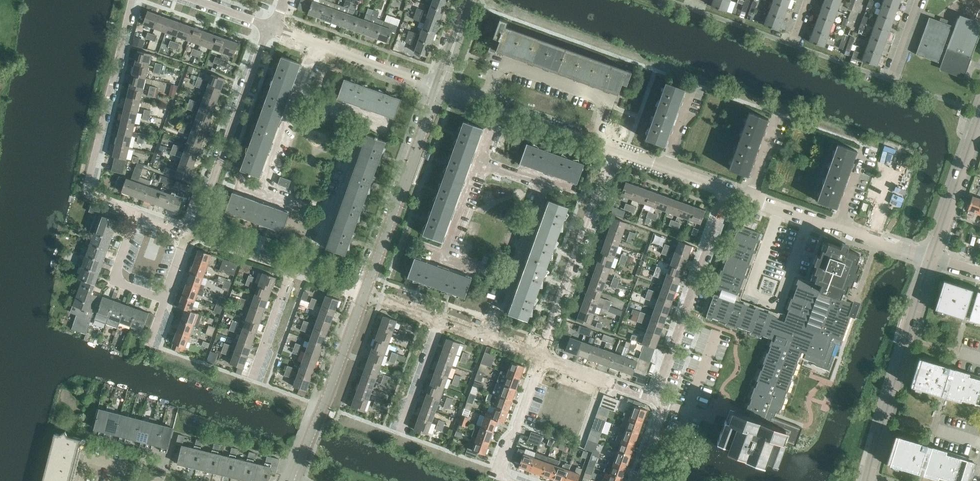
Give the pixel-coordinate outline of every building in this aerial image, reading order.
[(320,18),(326,0),(320,0),(319,4),(313,2),(311,7),(309,13),(308,14),(320,18)] [(331,22),(338,4),(332,2),(333,0),(326,0),(320,18),(331,22)] [(331,22),(343,26),(351,2),(346,0),(343,6),(338,4),(331,22)] [(431,6),(443,11),(447,0),(433,0),(431,6)] [(712,6),(711,5),(711,6),(727,12),(727,11),(726,11),(730,0),(714,0),(712,6)] [(822,6),(837,11),(841,0),(824,0),(822,6)] [(882,3),(897,9),(900,0),(884,0),(882,3)] [(343,26),(354,30),(358,18),(353,16),(357,4),(351,2),(343,26)] [(773,2),(769,14),(783,19),(787,8),(773,2)] [(298,9),(309,13),(311,7),(300,3),(298,9)] [(882,3),(878,15),(893,20),(897,9),(882,3)] [(417,8),(415,14),(439,22),(443,11),(431,6),(429,12),(417,8)] [(822,6),(818,17),(833,22),(837,11),(822,6)] [(354,30),(365,34),(374,10),(368,8),(364,20),(358,18),(354,30)] [(143,24),(154,28),(159,14),(148,10),(143,24)] [(365,34),(377,38),(383,21),(377,19),(379,12),(374,10),(365,34)] [(154,28),(166,32),(171,18),(159,14),(154,28)] [(386,20),(399,24),(401,18),(388,14),(386,20)] [(425,23),(423,29),(435,34),(439,22),(415,14),(413,19),(425,23)] [(783,19),(769,14),(765,25),(764,24),(764,25),(779,31),(780,30),(779,30),(783,19)] [(878,15),(874,26),(888,31),(893,20),(878,15)] [(818,17),(813,30),(828,35),(833,22),(818,17)] [(939,58),(941,59),(952,30),(950,30),(951,26),(952,26),(929,17),(916,54),(938,61),(938,62),(939,58)] [(166,32),(177,36),(182,23),(171,18),(166,32)] [(496,50),(497,50),(618,94),(622,83),(627,85),(632,72),(627,70),(626,73),(505,29),(508,21),(500,18),(493,37),(494,37),(490,46),(497,49),(496,50)] [(953,31),(952,30),(941,59),(943,59),(940,67),(940,68),(941,67),(964,76),(963,76),(964,76),(979,33),(979,29),(972,26),(973,23),(968,21),(966,24),(958,21),(957,21),(959,18),(958,18),(953,31)] [(383,21),(377,38),(388,42),(392,32),(395,33),(398,26),(383,21)] [(177,36),(189,40),(193,27),(182,23),(177,36)] [(874,26),(870,38),(884,43),(888,31),(874,26)] [(189,40),(200,44),(205,31),(193,27),(189,40)] [(407,36),(431,45),(435,34),(423,29),(421,35),(409,31),(409,32),(403,30),(401,34),(407,36)] [(828,35),(813,30),(810,41),(809,41),(824,47),(824,46),(828,35)] [(200,44),(211,48),(216,35),(205,31),(200,44)] [(211,48),(223,52),(228,39),(216,35),(211,48)] [(431,45),(407,36),(405,42),(417,46),(414,52),(427,56),(431,45)] [(870,38),(866,49),(880,54),(884,43),(870,38)] [(134,39),(132,45),(143,48),(144,42),(134,39)] [(228,39),(223,52),(234,57),(239,43),(228,39)] [(395,45),(399,49),(404,43),(400,39),(395,45)] [(880,54),(866,49),(864,54),(854,50),(851,58),(862,62),(862,61),(877,66),(877,65),(876,65),(880,54)] [(138,51),(135,62),(149,66),(152,54),(138,51)] [(276,73),(271,85),(291,92),(301,63),(282,56),(277,69),(275,68),(274,72),(276,73)] [(135,62),(132,74),(146,78),(149,66),(135,62)] [(132,74),(129,86),(143,89),(146,78),(132,74)] [(212,74),(208,85),(222,90),(226,79),(212,74)] [(337,98),(366,109),(373,89),(361,85),(362,83),(357,81),(357,83),(344,79),(337,98)] [(666,82),(656,111),(675,118),(680,106),(681,106),(683,102),(681,101),(685,89),(666,82)] [(208,85),(204,97),(218,102),(222,90),(208,85)] [(265,101),(261,113),(281,120),(291,92),(271,85),(267,97),(265,96),(264,101),(265,101)] [(129,86),(126,98),(140,101),(143,89),(129,86)] [(373,89),(366,109),(395,119),(402,99),(389,95),(390,93),(386,91),(385,93),(373,89)] [(204,97),(200,108),(214,113),(218,102),(204,97)] [(126,98),(123,109),(138,113),(140,101),(126,98)] [(200,108),(196,119),(210,124),(214,113),(200,108)] [(123,109),(121,121),(135,124),(138,113),(123,109)] [(656,111),(645,139),(665,146),(669,134),(671,135),(673,130),(671,130),(675,118),(656,111)] [(749,112),(739,140),(758,148),(763,136),(764,136),(766,132),(764,131),(769,119),(749,112)] [(255,129),(251,141),(271,148),(281,120),(261,113),(257,125),(255,124),(254,129),(255,129)] [(196,119),(192,131),(206,136),(210,124),(196,119)] [(121,121),(118,133),(132,136),(135,124),(121,121)] [(458,138),(453,149),(473,156),(483,128),(464,121),(459,134),(458,133),(456,137),(458,138)] [(192,131),(188,142),(201,147),(206,136),(192,131)] [(118,133),(115,145),(129,148),(132,136),(118,133)] [(367,134),(356,162),(376,170),(380,158),(382,159),(384,154),(382,154),(386,141),(378,138),(378,137),(376,136),(375,137),(367,134)] [(514,139),(511,147),(518,150),(521,141),(514,139)] [(739,140),(728,169),(748,176),(753,164),(754,164),(756,160),(754,159),(758,148),(739,140)] [(271,148),(251,141),(247,153),(245,153),(243,157),(245,157),(241,170),(249,173),(249,174),(251,175),(252,174),(261,177),(271,148)] [(188,142),(184,153),(197,158),(201,147),(188,142)] [(520,163),(549,173),(556,154),(544,149),(544,148),(540,146),(539,148),(527,143),(520,163)] [(837,144),(827,172),(847,179),(851,168),(853,168),(854,164),(853,163),(857,151),(837,144)] [(129,148),(115,145),(112,156),(126,160),(129,148)] [(447,166),(443,178),(463,185),(473,156),(453,149),(449,162),(448,161),(446,166),(447,166)] [(184,153),(179,165),(193,170),(197,158),(184,153)] [(556,154),(549,173),(577,183),(584,164),(572,159),(573,158),(568,156),(568,158),(556,154)] [(115,157),(113,164),(125,167),(126,160),(115,157)] [(356,162),(346,191),(366,198),(370,186),(372,187),(374,182),(372,182),(376,170),(356,162)] [(116,184),(123,187),(122,192),(133,196),(138,182),(141,174),(145,163),(144,163),(137,163),(136,167),(131,180),(119,176),(116,184)] [(145,163),(141,174),(146,175),(148,170),(150,165),(145,163)] [(125,167),(113,164),(111,171),(123,174),(125,167)] [(171,169),(170,174),(175,176),(189,181),(193,170),(179,165),(177,171),(171,169)] [(827,172),(817,201),(837,208),(841,196),(843,196),(844,192),(843,191),(847,179),(827,172)] [(278,184),(279,184),(288,187),(288,188),(291,180),(280,176),(278,184)] [(437,194),(433,206),(453,213),(463,185),(443,178),(439,190),(438,189),(436,194),(437,194)] [(176,181),(174,186),(186,191),(188,185),(176,181)] [(621,195),(632,199),(637,185),(626,181),(621,195)] [(133,196),(144,200),(149,186),(138,182),(133,196)] [(632,199),(644,203),(649,189),(637,185),(632,199)] [(144,200),(155,204),(160,190),(149,186),(144,200)] [(644,203),(655,207),(660,194),(649,189),(644,203)] [(155,204),(167,208),(172,194),(160,190),(155,204)] [(346,191),(336,219),(356,226),(360,214),(362,215),(363,211),(362,210),(366,198),(346,191)] [(242,217),(254,222),(261,202),(233,192),(226,211),(238,216),(237,218),(242,219),(242,217)] [(172,194),(167,208),(178,212),(183,199),(184,195),(178,193),(177,196),(172,194)] [(655,207),(666,211),(671,198),(660,194),(655,207)] [(979,213),(979,211),(979,199),(972,196),(968,209),(979,213)] [(666,211),(678,216),(683,202),(671,198),(666,211)] [(549,200),(539,228),(559,235),(563,224),(565,224),(566,220),(564,219),(569,207),(549,200)] [(261,202),(254,222),(266,226),(265,228),(270,229),(270,228),(283,232),(290,212),(261,202)] [(678,216),(689,220),(694,206),(683,202),(678,216)] [(863,202),(859,214),(864,215),(868,204),(863,202)] [(89,211),(97,214),(118,222),(120,215),(91,205),(89,211)] [(453,213),(433,206),(429,218),(428,218),(426,222),(427,222),(423,235),(442,242),(443,241),(443,242),(453,213)] [(694,206),(689,220),(701,224),(706,210),(694,206)] [(97,214),(90,232),(112,239),(118,222),(97,214)] [(613,218),(609,229),(623,234),(627,223),(613,218)] [(356,226),(336,219),(326,248),(346,255),(350,243),(352,243),(353,239),(352,238),(356,226)] [(745,219),(742,226),(747,228),(754,231),(757,223),(745,219)] [(769,338),(776,319),(777,317),(770,314),(759,310),(758,310),(745,305),(735,301),(739,289),(740,289),(744,278),(744,277),(748,264),(749,264),(753,253),(752,253),(757,239),(758,239),(760,233),(754,231),(747,228),(739,225),(716,288),(706,315),(712,317),(769,338)] [(539,228),(529,257),(548,264),(553,252),(554,252),(556,248),(554,248),(559,235),(539,228)] [(609,229),(605,240),(619,245),(623,234),(609,229)] [(86,243),(90,244),(108,250),(112,239),(90,232),(90,231),(86,243)] [(656,234),(654,242),(664,245),(667,237),(656,234)] [(634,238),(628,236),(627,241),(642,246),(644,242),(634,238)] [(605,240),(601,252),(614,257),(619,245),(605,240)] [(679,241),(675,252),(689,257),(693,246),(679,241)] [(751,412),(749,416),(769,423),(772,417),(774,417),(776,411),(779,412),(780,408),(781,409),(785,398),(784,397),(787,391),(788,391),(791,381),(790,380),(793,374),(794,374),(798,363),(797,363),(801,351),(806,353),(804,358),(827,367),(836,343),(831,341),(832,337),(842,340),(855,303),(842,299),(844,291),(846,291),(859,254),(828,243),(815,280),(822,283),(820,288),(816,287),(817,285),(800,278),(784,322),(776,319),(769,338),(772,339),(769,345),(770,346),(768,353),(767,352),(763,363),(764,363),(762,370),(761,370),(757,380),(758,381),(755,387),(754,387),(751,398),(752,398),(749,405),(748,404),(746,410),(751,412)] [(90,244),(86,256),(103,262),(108,250),(90,244)] [(199,250),(195,261),(207,266),(211,254),(199,250)] [(601,252),(597,263),(610,268),(614,257),(601,252)] [(675,252),(671,264),(684,269),(689,257),(675,252)] [(86,256),(82,267),(99,273),(103,262),(86,256)] [(529,257),(518,285),(538,292),(542,280),(544,281),(546,276),(544,276),(548,264),(529,257)] [(424,283),(436,287),(443,268),(415,258),(408,277),(420,282),(419,283),(424,285),(424,283)] [(220,270),(234,275),(238,264),(224,259),(220,270)] [(195,261),(191,272),(203,277),(207,266),(195,261)] [(597,263),(592,275),(606,279),(610,268),(597,263)] [(671,264),(667,275),(680,280),(684,269),(671,264)] [(78,278),(82,280),(95,284),(95,285),(99,273),(82,267),(78,278)] [(443,268),(436,287),(448,292),(448,293),(452,295),(453,293),(465,298),(472,278),(443,268)] [(191,272),(186,284),(203,290),(205,285),(201,284),(203,277),(191,272)] [(263,273),(259,284),(273,289),(277,277),(263,273)] [(592,275),(588,286),(602,291),(606,279),(592,275)] [(667,275),(663,287),(676,292),(680,280),(667,275)] [(217,282),(224,284),(230,286),(232,282),(225,280),(226,279),(219,276),(217,282)] [(72,329),(86,334),(94,312),(97,313),(102,298),(92,294),(95,284),(82,280),(73,305),(71,311),(77,315),(72,329)] [(966,310),(971,311),(969,316),(979,320),(979,294),(976,293),(975,298),(970,297),(973,289),(944,280),(935,309),(964,318),(966,310)] [(186,284),(182,295),(195,300),(197,294),(203,296),(205,290),(203,290),(186,284)] [(259,284),(255,295),(269,300),(273,289),(259,284)] [(538,292),(518,285),(508,313),(528,320),(532,308),(534,309),(536,305),(534,304),(538,292)] [(588,286),(584,297),(610,306),(611,301),(600,297),(602,291),(588,286)] [(663,287),(658,298),(672,303),(676,292),(663,287)] [(304,291),(301,298),(307,300),(309,293),(304,291)] [(178,307),(185,309),(185,308),(191,310),(195,300),(182,295),(178,307)] [(255,295),(251,307),(265,312),(269,300),(255,295)] [(326,295),(322,306),(336,311),(340,300),(326,295)] [(114,300),(103,296),(102,298),(97,313),(97,314),(108,318),(114,300)] [(584,297),(580,309),(594,314),(596,307),(608,311),(609,308),(610,306),(584,297)] [(658,298),(654,309),(668,314),(672,303),(658,298)] [(126,304),(114,300),(108,318),(120,322),(126,304)] [(138,308),(126,304),(120,322),(131,326),(138,308)] [(322,306),(318,318),(332,323),(336,311),(322,306)] [(251,307),(247,318),(260,323),(265,312),(251,307)] [(149,313),(138,308),(131,326),(143,330),(145,324),(150,326),(154,315),(149,313)] [(181,320),(193,325),(197,326),(202,314),(191,311),(191,310),(185,308),(185,309),(183,314),(181,314),(179,318),(181,319),(181,320)] [(594,314),(580,309),(576,320),(590,325),(594,314)] [(639,316),(639,317),(664,326),(668,314),(654,309),(652,316),(640,312),(639,316)] [(383,315),(379,327),(393,332),(397,320),(383,315)] [(649,325),(646,332),(660,337),(664,326),(639,317),(637,320),(637,321),(649,325)] [(247,318),(243,329),(256,334),(260,323),(247,318)] [(318,318),(314,329),(328,334),(332,323),(318,318)] [(181,320),(177,331),(190,336),(193,325),(181,320)] [(379,327),(375,338),(389,343),(393,332),(379,327)] [(243,329),(238,341),(252,346),(256,334),(243,329)] [(314,329),(310,341),(323,345),(328,334),(314,329)] [(558,345),(557,346),(566,349),(570,337),(571,337),(572,334),(563,330),(558,345)] [(190,336),(177,331),(173,343),(172,348),(179,351),(181,346),(185,347),(187,341),(190,342),(192,337),(190,336)] [(660,337),(646,332),(644,339),(632,335),(630,339),(636,342),(642,343),(656,348),(660,337)] [(565,351),(576,355),(581,341),(570,337),(565,351)] [(375,338),(371,350),(385,355),(389,343),(375,338)] [(446,338),(442,349),(456,354),(460,343),(446,338)] [(238,341),(234,352),(248,357),(252,346),(238,341)] [(310,341),(306,352),(319,357),(323,345),(310,341)] [(576,355),(588,359),(593,345),(581,341),(576,355)] [(588,359),(599,363),(604,349),(593,345),(588,359)] [(644,345),(641,351),(652,355),(655,349),(644,345)] [(623,353),(637,359),(638,358),(630,355),(632,350),(625,348),(623,353)] [(442,349),(438,361),(452,366),(456,354),(442,349)] [(599,363),(610,367),(615,353),(604,349),(599,363)] [(371,350),(367,361),(381,366),(385,355),(371,350)] [(641,351),(639,358),(650,362),(652,355),(641,351)] [(248,357),(234,352),(230,364),(244,369),(248,357)] [(306,352),(302,363),(315,368),(319,357),(306,352)] [(485,352),(481,363),(491,367),(495,356),(485,352)] [(610,367),(621,371),(626,357),(615,353),(610,367)] [(634,371),(636,364),(637,361),(626,357),(621,371),(633,375),(634,371)] [(639,358),(637,361),(636,364),(648,368),(650,362),(639,358)] [(912,386),(941,395),(950,367),(921,358),(912,386)] [(367,361),(363,372),(377,377),(381,366),(367,361)] [(438,361),(434,372),(448,377),(452,366),(438,361)] [(512,361),(508,373),(520,377),(524,366),(512,361)] [(302,363),(297,375),(311,380),(315,368),(302,363)] [(636,364),(634,371),(645,375),(648,368),(636,364)] [(502,371),(498,382),(504,384),(516,389),(520,377),(508,373),(502,371)] [(979,404),(979,379),(954,371),(947,394),(979,404)] [(363,372),(359,384),(373,389),(377,377),(363,372)] [(434,372),(430,384),(444,389),(448,377),(434,372)] [(311,380),(297,375),(293,386),(307,391),(311,380)] [(497,382),(493,393),(500,395),(500,396),(512,400),(516,389),(504,384),(498,382),(497,382)] [(359,384),(355,395),(368,400),(373,389),(359,384)] [(430,384),(426,395),(440,400),(444,389),(430,384)] [(473,386),(470,393),(474,394),(476,395),(479,388),(478,387),(473,386)] [(300,388),(297,395),(305,397),(307,391),(300,388)] [(489,405),(495,407),(508,412),(512,400),(500,396),(500,395),(493,393),(489,405)] [(600,406),(610,410),(616,412),(620,400),(604,394),(600,406)] [(368,400),(355,395),(351,407),(364,411),(368,400)] [(426,395),(422,406),(436,411),(440,400),(426,395)] [(627,410),(625,415),(643,421),(647,410),(634,405),(632,412),(627,410)] [(422,406),(418,418),(431,423),(436,411),(422,406)] [(600,406),(595,417),(606,421),(610,410),(600,406)] [(487,411),(485,416),(497,420),(497,421),(504,423),(508,412),(495,407),(493,413),(487,411)] [(98,435),(104,436),(110,412),(98,409),(96,417),(97,417),(95,428),(100,429),(98,435)] [(725,420),(717,442),(719,443),(720,441),(725,443),(724,445),(729,447),(728,451),(729,452),(730,449),(740,452),(739,455),(746,458),(746,459),(756,462),(765,466),(767,461),(773,463),(774,461),(779,463),(783,450),(786,443),(796,446),(803,427),(774,417),(772,417),(769,423),(749,416),(734,411),(730,421),(725,420)] [(111,432),(116,434),(121,415),(110,412),(104,436),(110,438),(111,432)] [(119,440),(124,441),(130,417),(121,415),(116,434),(121,435),(119,440)] [(485,415),(481,427),(493,431),(497,421),(497,420),(485,416),(485,415)] [(621,426),(626,428),(639,432),(643,421),(625,415),(621,426)] [(130,437),(135,439),(140,419),(130,417),(124,441),(129,443),(130,437)] [(595,417),(591,428),(602,432),(606,421),(595,417)] [(431,423),(418,418),(414,429),(427,434),(431,423)] [(138,445),(144,446),(150,422),(140,419),(135,439),(140,440),(138,445)] [(151,443),(156,444),(161,425),(150,422),(144,446),(150,448),(151,443)] [(475,427),(472,436),(489,443),(493,431),(481,427),(473,424),(472,426),(475,427)] [(161,425),(156,444),(161,445),(159,450),(167,452),(173,428),(161,425)] [(591,428),(587,440),(598,444),(602,432),(591,428)] [(619,432),(617,438),(635,444),(639,432),(626,428),(624,434),(619,432)] [(72,475),(71,475),(72,473),(73,473),(75,462),(74,461),(75,459),(76,460),(79,448),(78,448),(78,446),(79,446),(81,439),(69,436),(66,431),(65,431),(61,434),(59,434),(56,447),(51,450),(51,451),(54,455),(52,461),(47,464),(48,464),(50,468),(49,474),(44,477),(45,477),(47,480),(70,480),(72,475)] [(528,442),(539,446),(543,436),(531,432),(528,442)] [(178,463),(196,468),(200,450),(182,446),(185,436),(179,434),(176,444),(182,446),(178,463)] [(489,443),(472,436),(470,442),(475,444),(473,450),(468,448),(466,454),(477,458),(479,452),(485,454),(489,443)] [(890,464),(919,473),(927,445),(898,436),(890,464)] [(620,445),(618,451),(631,455),(635,444),(617,438),(615,443),(620,445)] [(592,454),(596,456),(598,456),(600,452),(595,450),(598,444),(587,440),(584,449),(593,452),(592,454)] [(519,466),(530,471),(535,458),(524,454),(525,451),(519,448),(515,460),(520,462),(519,466)] [(954,480),(968,480),(973,462),(931,449),(924,472),(954,480)] [(196,468),(213,472),(218,454),(200,450),(196,468)] [(611,455),(609,460),(627,467),(631,455),(618,451),(616,457),(611,455)] [(530,471),(542,475),(548,457),(537,453),(535,458),(530,471)] [(213,472),(231,476),(235,458),(218,454),(213,472)] [(588,465),(593,467),(594,468),(596,463),(594,462),(596,456),(592,454),(588,465)] [(249,480),(251,480),(267,480),(270,472),(276,473),(279,459),(267,456),(266,461),(272,462),(271,467),(253,463),(249,480)] [(553,479),(557,466),(559,461),(548,457),(542,475),(553,479)] [(231,476),(249,480),(253,463),(235,458),(231,476)] [(604,471),(610,473),(623,478),(627,467),(609,460),(607,465),(604,471)] [(559,480),(565,480),(569,470),(571,465),(565,463),(564,468),(557,466),(553,479),(559,480)] [(565,480),(578,480),(582,469),(577,467),(575,472),(569,470),(565,480)]
